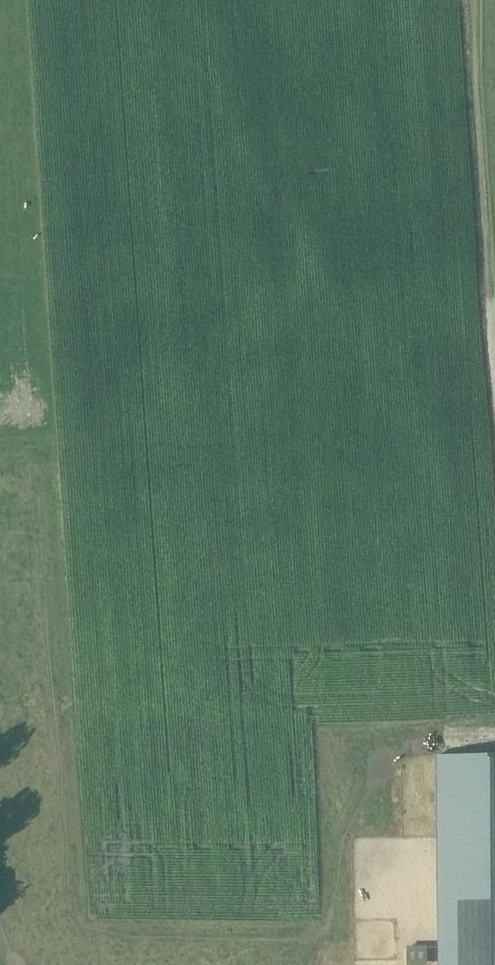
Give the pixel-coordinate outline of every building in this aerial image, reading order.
[(437,755),(438,964),(494,964),(494,754),(437,755)]
